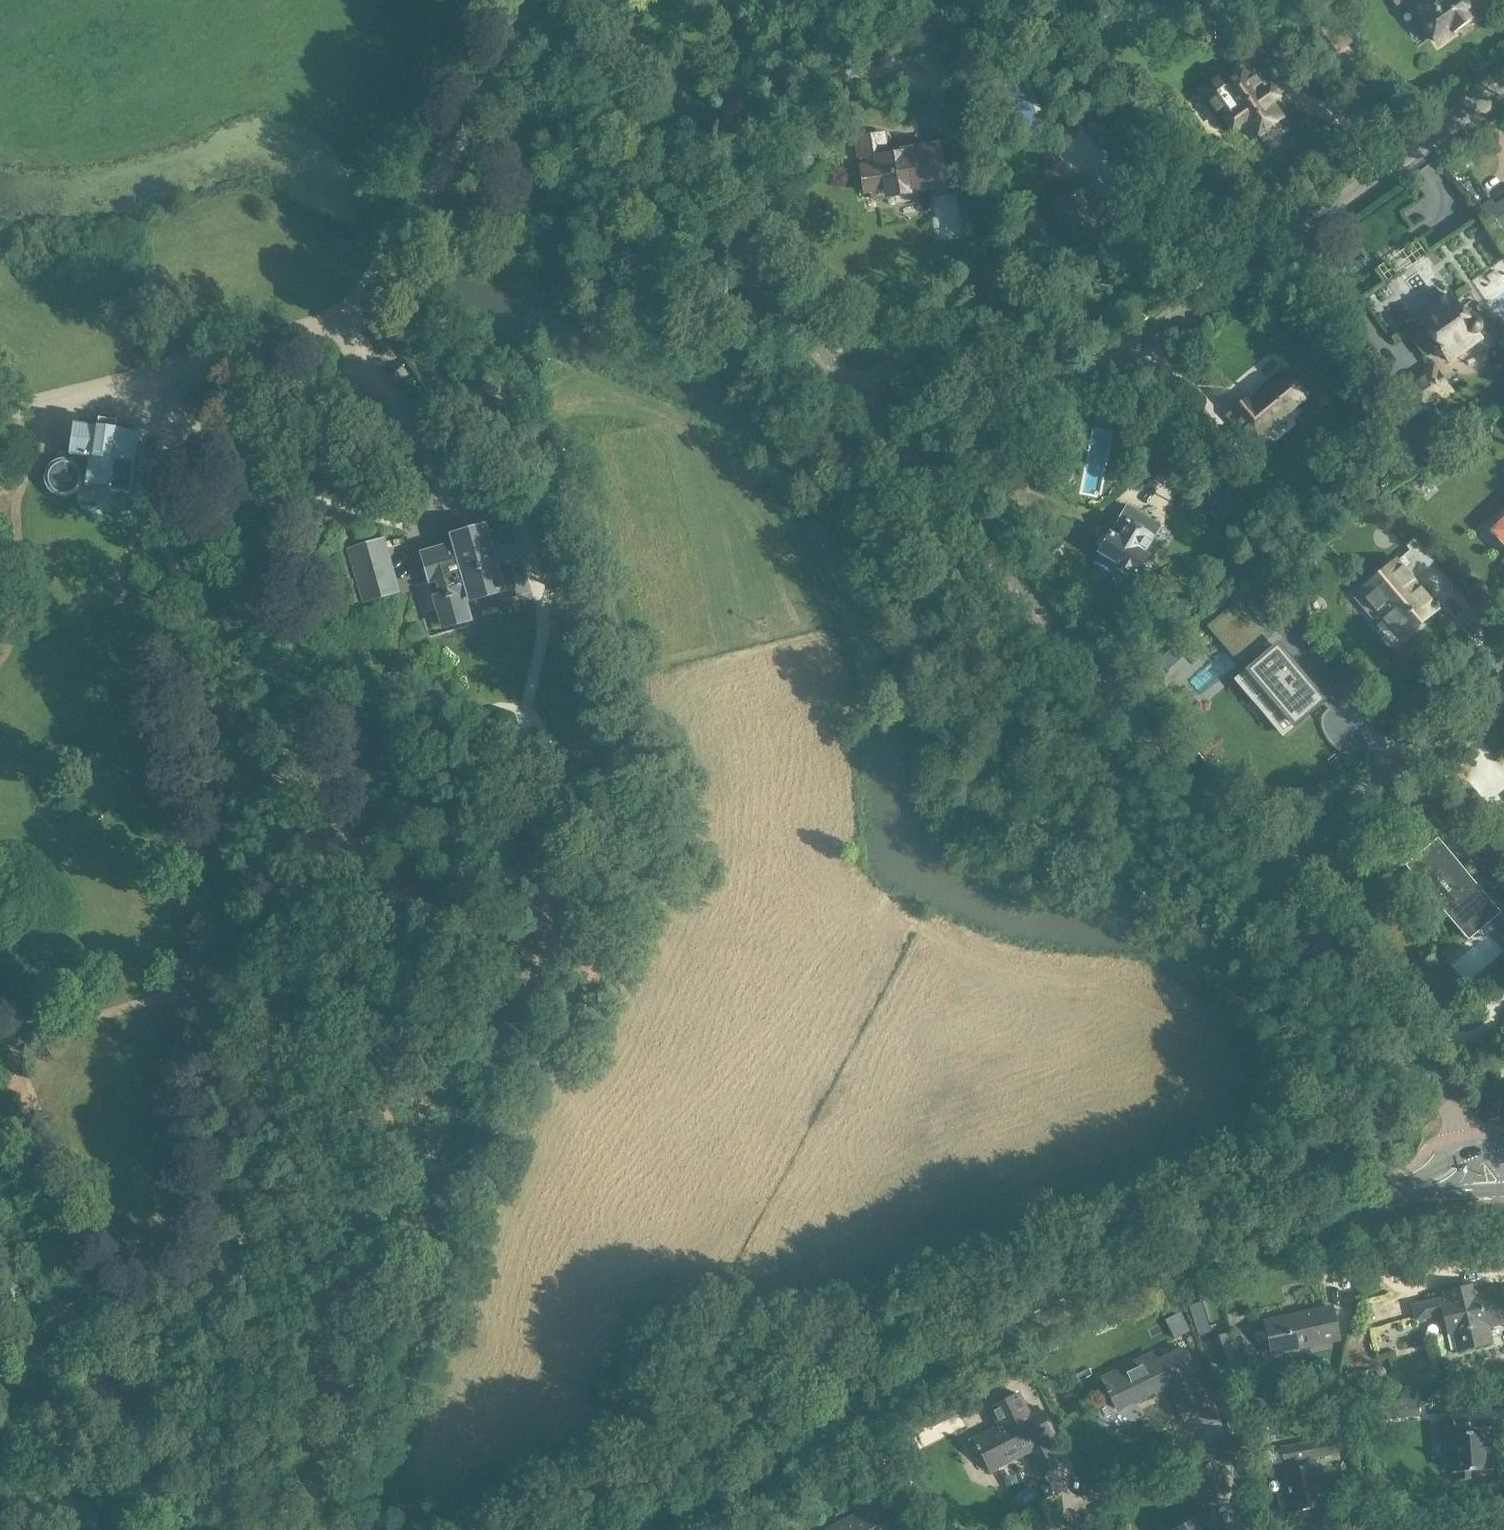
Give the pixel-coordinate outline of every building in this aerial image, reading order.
[(1415,16),(1417,14),(1437,42),(1442,43),(1447,40),(1447,37),(1472,19),(1460,3),(1464,0),(1423,0),(1417,4),(1414,0),(1404,0),(1415,16)] [(1231,21),(1214,22),(1214,32),(1222,32),(1223,37),(1232,37),(1231,21)] [(1328,27),(1315,36),(1330,57),(1343,48),(1328,27)] [(1201,90),(1222,120),(1224,119),(1232,130),(1242,123),(1251,135),(1256,132),(1262,141),(1279,129),(1273,120),(1278,116),(1269,104),(1275,100),(1267,89),(1261,93),(1252,80),(1245,86),(1234,70),(1222,78),(1221,76),(1201,90)] [(729,94),(725,90),(713,100),(731,122),(756,101),(741,84),(729,94)] [(935,149),(886,157),(882,134),(857,138),(860,157),(862,156),(864,168),(862,169),(863,172),(858,173),(860,187),(865,186),(865,190),(890,186),(891,191),(941,183),(935,149)] [(1087,238),(1086,235),(1102,230),(1099,221),(1104,219),(1102,214),(1103,210),(1102,205),(1099,203),(1097,197),(1092,198),(1090,189),(1052,200),(1055,210),(1049,212),(1055,233),(1062,231),(1066,245),(1087,238)] [(1468,322),(1449,295),(1432,307),(1416,318),(1423,328),(1435,345),(1434,346),(1433,347),(1433,348),(1432,350),(1432,352),(1433,353),(1433,354),(1434,354),(1435,355),(1436,356),(1438,356),(1440,356),(1442,355),(1444,359),(1478,336),(1475,332),(1476,331),(1477,330),(1477,329),(1478,328),(1478,326),(1478,325),(1478,324),(1477,323),(1476,322),(1475,321),(1474,321),(1473,321),(1472,321),(1471,321),(1470,321),(1468,322)] [(1453,395),(1433,365),(1397,389),(1417,419),(1453,395)] [(1271,387),(1251,404),(1247,399),(1227,416),(1249,442),(1301,399),(1296,392),(1296,389),(1291,384),(1289,384),(1283,377),(1279,380),(1277,380),(1271,384),(1271,387)] [(1208,424),(1205,421),(1207,420),(1198,409),(1183,422),(1194,435),(1208,424)] [(77,485),(78,480),(111,485),(110,490),(130,493),(131,491),(140,492),(143,470),(133,469),(138,433),(115,430),(116,421),(98,419),(97,428),(74,424),(68,462),(64,461),(59,460),(54,462),(49,464),(46,468),(43,472),(42,477),(43,482),(45,487),(48,491),(52,494),(56,496),(61,496),(66,495),(71,493),(75,490),(77,485)] [(1165,442),(1172,449),(1163,459),(1173,468),(1188,452),(1171,436),(1165,442)] [(1120,519),(1111,534),(1110,534),(1098,553),(1119,565),(1116,569),(1127,576),(1130,572),(1136,575),(1147,557),(1151,559),(1161,543),(1152,538),(1160,525),(1127,505),(1119,518),(1120,519)] [(1496,532),(1503,541),(1503,524),(1496,532)] [(488,539),(484,527),(452,536),(455,548),(423,557),(430,580),(426,581),(440,632),(474,622),(468,602),(523,586),(507,533),(488,539)] [(379,540),(349,549),(364,599),(397,590),(386,551),(383,539),(379,540)] [(1419,542),(1417,543),(1409,550),(1425,569),(1435,561),(1419,542)] [(1436,608),(1435,607),(1402,569),(1407,564),(1401,557),(1361,591),(1361,592),(1354,598),(1364,610),(1371,604),(1384,619),(1385,618),(1401,636),(1399,638),(1400,639),(1436,608)] [(1259,661),(1247,670),(1293,724),(1322,700),(1276,646),(1265,656),(1256,645),(1267,635),(1239,602),(1228,612),(1227,610),(1221,615),(1222,617),(1210,627),(1238,660),(1250,650),(1259,661)] [(1439,879),(1432,871),(1423,879),(1468,933),(1492,912),(1461,875),(1450,885),(1442,876),(1439,879)] [(1488,1343),(1483,1324),(1500,1319),(1493,1290),(1468,1296),(1467,1292),(1414,1305),(1418,1319),(1449,1311),(1453,1327),(1457,1326),(1462,1349),(1488,1343)] [(1338,1339),(1331,1307),(1265,1322),(1272,1354),(1338,1339)] [(1235,1359),(1227,1334),(1210,1340),(1219,1365),(1235,1359)] [(1141,1358),(1102,1377),(1106,1387),(1104,1388),(1106,1393),(1109,1392),(1117,1409),(1153,1392),(1168,1385),(1170,1391),(1184,1420),(1208,1409),(1191,1374),(1193,1373),(1182,1349),(1145,1367),(1141,1358)] [(1240,1389),(1243,1414),(1265,1412),(1263,1387),(1240,1389)] [(1029,1414),(1018,1393),(990,1408),(999,1426),(973,1439),(977,1446),(975,1446),(977,1451),(979,1450),(990,1471),(1030,1451),(1041,1473),(1060,1464),(1048,1442),(1053,1439),(1037,1407),(1036,1407),(1037,1410),(1029,1414)] [(1418,1398),(1400,1399),(1401,1417),(1419,1415),(1418,1398)] [(1472,1471),(1497,1469),(1495,1451),(1491,1451),(1490,1444),(1484,1444),(1483,1432),(1465,1433),(1464,1419),(1439,1421),(1440,1439),(1451,1438),(1455,1480),(1473,1479),(1472,1471)] [(1281,1448),(1284,1462),(1284,1463),(1290,1462),(1292,1470),(1284,1471),(1288,1492),(1275,1495),(1278,1513),(1319,1505),(1312,1466),(1307,1467),(1305,1459),(1337,1453),(1334,1438),(1281,1448)] [(1223,1449),(1228,1458),(1239,1453),(1234,1443),(1223,1449)] [(1213,1463),(1192,1474),(1207,1502),(1227,1492),(1213,1463)] [(874,1503),(844,1520),(846,1524),(834,1529),(888,1529),(874,1503)] [(1175,1529),(1222,1529),(1212,1511),(1175,1529)]
